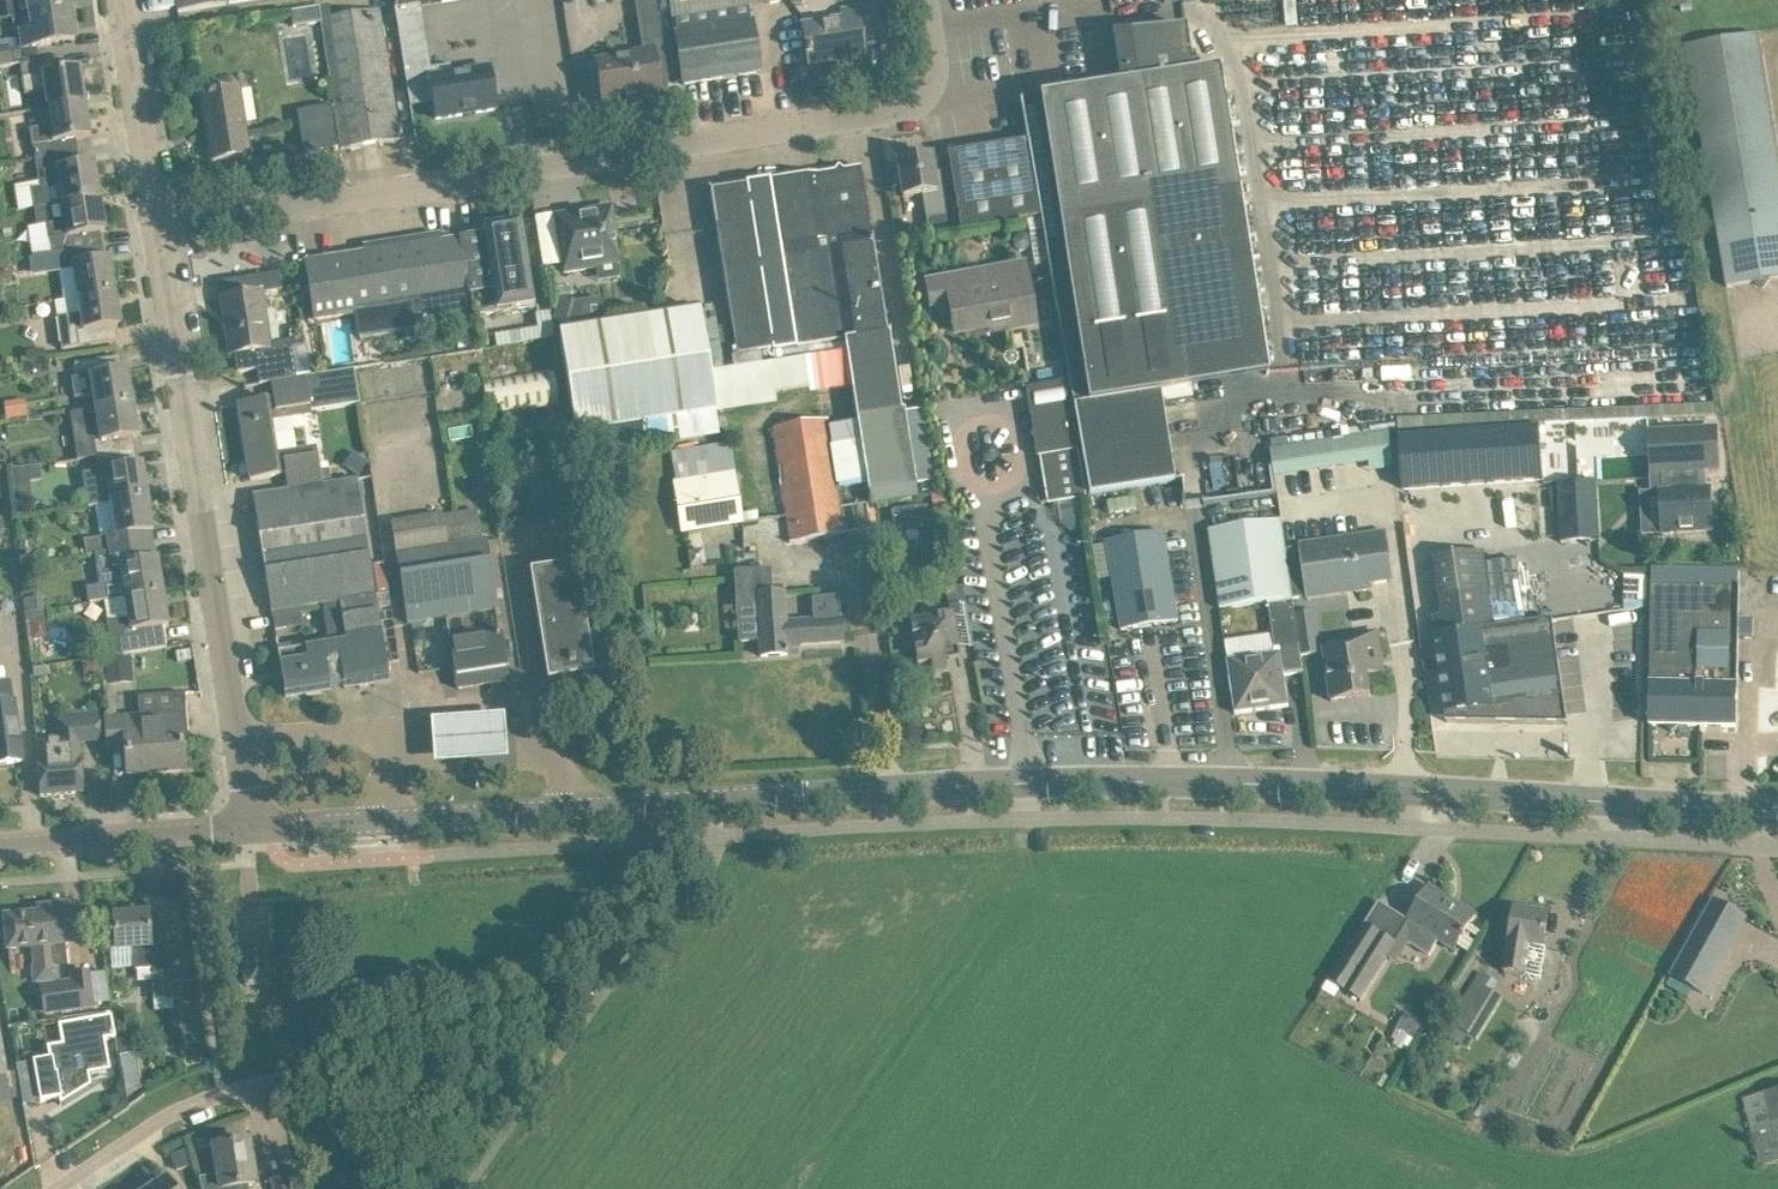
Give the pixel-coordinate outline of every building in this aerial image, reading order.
[(5,1),(7,18),(8,18),(14,17),(33,14),(33,13),(44,11),(65,8),(70,8),(69,0),(14,0),(5,1)] [(178,12),(257,0),(176,0),(178,12)] [(396,9),(456,0),(394,0),(396,9)] [(674,19),(675,19),(677,33),(675,33),(683,84),(761,72),(752,20),(751,20),(749,6),(787,0),(670,0),(674,19)] [(322,24),(322,22),(320,6),(291,11),(293,28),(322,24)] [(852,10),(843,11),(844,18),(802,24),(805,41),(809,65),(864,56),(861,35),(880,32),(875,6),(852,10)] [(35,29),(20,32),(22,46),(23,49),(38,47),(51,45),(75,41),(70,8),(65,8),(44,11),(33,13),(33,14),(35,29)] [(400,139),(396,116),(380,12),(322,22),(322,24),(342,148),(400,139)] [(1184,23),(1125,32),(1133,82),(1020,100),(1027,140),(1040,220),(1047,265),(1066,382),(1074,430),(1078,429),(1089,495),(1174,481),(1160,395),(1268,377),(1239,193),(1219,64),(1198,67),(1197,60),(1190,61),(1184,23)] [(1727,288),(1777,280),(1777,156),(1758,35),(1687,46),(1727,288)] [(11,66),(8,47),(0,48),(0,67),(11,66)] [(425,48),(402,51),(407,84),(410,103),(410,107),(434,104),(436,119),(497,109),(493,86),(490,68),(430,77),(425,48)] [(661,98),(658,74),(655,51),(596,61),(598,80),(602,104),(635,98),(636,102),(661,98)] [(63,57),(19,64),(25,96),(45,92),(48,109),(84,103),(79,68),(65,71),(63,57)] [(239,89),(201,95),(212,162),(249,156),(239,89)] [(84,103),(48,109),(51,127),(30,130),(35,159),(78,152),(76,139),(90,136),(84,103)] [(304,155),(338,149),(331,107),(297,112),(304,155)] [(1026,140),(946,153),(951,183),(957,213),(926,218),(929,236),(929,238),(1027,222),(1040,220),(1027,140),(1026,140)] [(78,152),(35,159),(40,188),(31,189),(35,209),(100,198),(94,164),(80,166),(78,152)] [(922,195),(926,218),(957,213),(951,183),(935,185),(931,156),(897,161),(903,198),(922,195)] [(918,497),(892,332),(887,333),(865,191),(861,167),(770,182),(770,181),(746,184),(746,186),(711,192),(738,356),(773,351),(773,353),(797,349),(796,347),(854,338),(867,416),(857,418),(871,505),(918,497)] [(35,209),(38,228),(46,226),(48,239),(51,255),(64,252),(103,246),(100,232),(105,231),(100,198),(35,209)] [(595,261),(617,258),(613,238),(616,238),(615,232),(612,209),(593,212),(593,214),(576,217),(575,213),(555,216),(559,240),(564,272),(596,267),(595,261)] [(1040,220),(1027,222),(1031,247),(1035,267),(1047,265),(1040,220)] [(304,297),(308,321),(356,313),(360,337),(473,319),(473,316),(534,307),(521,221),(483,227),(484,234),(440,241),(439,234),(364,246),(365,253),(305,263),(311,296),(304,297)] [(1017,239),(1013,243),(1014,249),(1019,253),(1025,253),(1029,248),(1028,242),(1023,238),(1017,239)] [(33,277),(67,271),(66,268),(74,267),(79,299),(115,293),(109,259),(105,260),(103,246),(64,252),(51,255),(30,258),(33,277)] [(955,333),(1003,324),(1004,328),(1035,322),(1030,299),(1024,264),(927,282),(931,305),(949,302),(955,333)] [(235,355),(238,373),(257,370),(260,384),(271,382),(297,378),(290,341),(269,344),(261,295),(282,292),(279,274),(248,279),(251,294),(222,298),(231,355),(235,355)] [(115,293),(79,299),(81,314),(57,318),(61,350),(118,341),(115,327),(120,326),(115,293)] [(558,303),(553,319),(577,326),(604,322),(600,298),(577,302),(578,308),(558,303)] [(538,328),(495,334),(497,345),(554,337),(551,311),(536,313),(538,328)] [(569,393),(710,372),(700,311),(559,333),(569,393)] [(832,384),(827,385),(827,388),(851,384),(846,354),(827,357),(832,384)] [(76,378),(72,379),(75,398),(93,395),(96,409),(132,403),(127,370),(122,371),(120,356),(74,364),(76,378)] [(489,417),(560,405),(553,368),(483,380),(489,417)] [(285,475),(288,491),(323,485),(317,447),(277,453),(272,420),(312,414),(312,411),(360,403),(354,369),(297,378),(271,382),(273,398),(238,404),(250,480),(285,475)] [(710,372),(569,393),(575,434),(717,411),(710,372)] [(1026,389),(1047,505),(1086,498),(1074,430),(1066,382),(1026,389)] [(4,416),(25,415),(25,400),(3,401),(4,416)] [(132,403),(96,409),(71,412),(78,459),(95,457),(135,451),(133,437),(137,436),(132,403)] [(790,542),(865,529),(861,506),(842,509),(828,418),(772,428),(790,542)] [(1540,428),(1399,437),(1402,489),(1544,480),(1540,428)] [(1709,490),(1708,474),(1721,473),(1718,428),(1648,432),(1651,477),(1660,477),(1663,532),(1712,529),(1709,490)] [(1388,432),(1267,444),(1270,475),(1392,463),(1388,432)] [(678,483),(734,474),(730,444),(674,453),(678,483)] [(95,457),(98,472),(84,475),(89,507),(110,503),(147,498),(142,465),(137,465),(135,451),(95,457)] [(678,485),(686,533),(743,524),(735,475),(678,485)] [(328,645),(323,646),(330,688),(344,686),(344,688),(389,681),(358,479),(323,485),(288,491),(253,496),(272,612),(291,609),(322,605),(328,645)] [(1599,541),(1598,517),(1596,479),(1559,482),(1562,543),(1599,541)] [(116,534),(107,536),(84,540),(87,556),(94,555),(150,546),(148,532),(153,531),(147,498),(110,503),(116,534)] [(931,531),(930,506),(892,507),(893,532),(931,531)] [(1209,530),(1220,608),(1292,598),(1292,599),(1293,599),(1286,549),(1282,519),(1209,530)] [(1386,532),(1300,545),(1300,547),(1286,549),(1293,599),(1308,597),(1308,599),(1372,589),(1371,584),(1393,581),(1386,532)] [(1107,542),(1122,630),(1179,621),(1164,533),(1107,542)] [(448,548),(398,556),(405,598),(409,622),(446,616),(458,687),(459,687),(457,678),(480,674),(481,679),(506,675),(506,679),(508,679),(505,660),(504,656),(501,637),(499,637),(495,608),(496,608),(486,542),(448,548)] [(150,546),(94,555),(100,587),(121,583),(124,598),(162,593),(157,559),(152,560),(150,546)] [(1433,630),(1442,690),(1446,714),(1447,722),(1507,723),(1568,724),(1553,619),(1552,620),(1522,624),(1496,628),(1495,621),(1524,617),(1516,559),(1487,563),(1485,551),(1433,559),(1438,597),(1443,628),(1433,630)] [(530,571),(548,681),(594,674),(577,564),(530,571)] [(1652,585),(1650,726),(1736,727),(1740,587),(1735,586),(1736,572),(1684,571),(1683,586),(1652,585)] [(1646,605),(1647,574),(1624,573),(1623,604),(1646,605)] [(124,598),(105,601),(108,623),(106,623),(112,657),(166,648),(165,641),(163,627),(168,626),(162,593),(160,593),(124,598)] [(739,598),(739,612),(737,613),(739,642),(760,641),(761,657),(787,655),(787,646),(843,642),(841,619),(785,623),(783,594),(757,595),(757,594),(740,594),(740,598),(739,598)] [(1292,600),(1269,604),(1275,648),(1299,645),(1292,600)] [(923,620),(909,622),(912,636),(914,651),(917,665),(930,662),(932,671),(947,668),(946,660),(959,657),(959,654),(957,644),(972,641),(965,602),(959,604),(950,605),(952,615),(938,617),(936,608),(921,611),(923,620)] [(291,609),(272,612),(274,627),(293,624),(291,609)] [(44,610),(24,613),(27,638),(47,636),(44,610)] [(1325,650),(1332,702),(1371,697),(1368,675),(1383,672),(1378,633),(1342,638),(1344,647),(1325,650)] [(1320,641),(1299,645),(1301,656),(1321,653),(1320,641)] [(306,696),(321,694),(320,692),(330,690),(330,688),(323,646),(302,649),(278,653),(286,698),(306,694),(306,696)] [(1287,685),(1285,669),(1284,669),(1281,650),(1227,658),(1230,677),(1229,677),(1232,694),(1232,693),(1235,714),(1254,711),(1254,712),(1270,710),(1270,709),(1289,706),(1286,686),(1287,685)] [(190,651),(175,653),(177,664),(192,661),(190,651)] [(131,656),(105,658),(107,685),(134,683),(131,656)] [(34,678),(50,677),(49,668),(33,669),(34,678)] [(19,738),(10,679),(0,680),(0,765),(22,761),(19,738)] [(184,771),(178,696),(185,695),(185,694),(138,697),(139,713),(106,717),(107,729),(108,753),(127,751),(128,775),(184,771)] [(501,708),(428,713),(431,758),(504,753),(501,708)] [(97,711),(56,715),(58,734),(36,736),(40,796),(84,793),(81,758),(80,758),(79,743),(100,741),(98,717),(97,711)] [(1476,916),(1431,887),(1400,936),(1429,954),(1438,940),(1454,950),(1476,916)] [(1748,920),(1739,915),(1714,901),(1671,978),(1704,997),(1748,920)] [(1549,915),(1515,910),(1505,973),(1541,979),(1546,948),(1543,948),(1549,915)] [(59,967),(68,966),(66,947),(70,947),(69,936),(66,912),(6,918),(8,942),(9,952),(31,950),(32,955),(29,955),(33,985),(60,982),(59,967)] [(154,1001),(171,1000),(167,927),(149,928),(149,915),(113,917),(115,950),(133,949),(134,971),(152,970),(154,1001)] [(1330,981),(1360,1000),(1395,946),(1366,926),(1330,981)] [(266,956),(266,954),(264,954),(264,956),(247,957),(247,955),(245,955),(245,957),(243,957),(243,959),(245,959),(246,970),(244,970),(244,972),(246,972),(247,983),(245,983),(245,985),(247,985),(247,987),(249,987),(249,985),(266,984),(266,986),(268,986),(268,984),(270,984),(269,982),(267,982),(267,971),(269,971),(269,969),(266,969),(266,958),(268,958),(268,956),(266,956)] [(71,986),(41,989),(44,1016),(99,1009),(98,1005),(95,974),(94,971),(69,974),(70,980),(71,986)] [(1503,999),(1496,995),(1501,986),(1483,975),(1446,1035),(1467,1049),(1473,1038),(1477,1041),(1503,999)] [(1325,990),(1316,1004),(1330,1012),(1339,999),(1332,994),(1325,990)] [(1397,1032),(1392,1040),(1409,1049),(1413,1041),(1424,1022),(1407,1012),(1397,1032)] [(116,1038),(112,1016),(59,1025),(62,1045),(48,1047),(50,1059),(33,1062),(40,1102),(60,1099),(61,1105),(91,1086),(89,1075),(110,1071),(105,1040),(116,1038)] [(24,1114),(18,1081),(0,1085),(0,1149),(13,1141),(15,1141),(10,1116),(24,1114)] [(1777,1163),(1777,1089),(1742,1099),(1760,1168),(1777,1163)] [(215,1150),(219,1174),(199,1178),(201,1188),(231,1188),(255,1185),(252,1165),(249,1141),(214,1147),(215,1150)] [(287,1174),(269,1180),(272,1188),(292,1188),(287,1174)] [(152,1188),(172,1188),(166,1180),(152,1188)]
